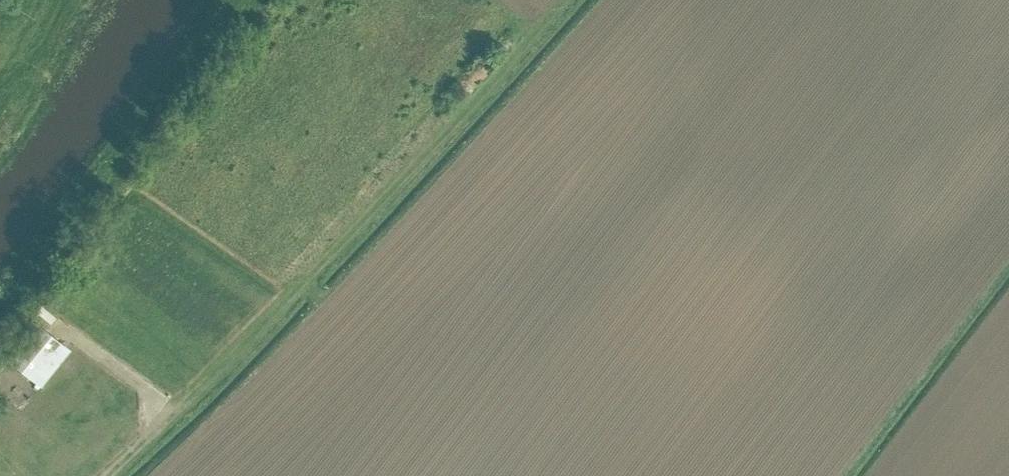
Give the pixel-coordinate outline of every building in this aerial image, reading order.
[(40,386),(70,349),(32,319),(2,356),(40,386)]
